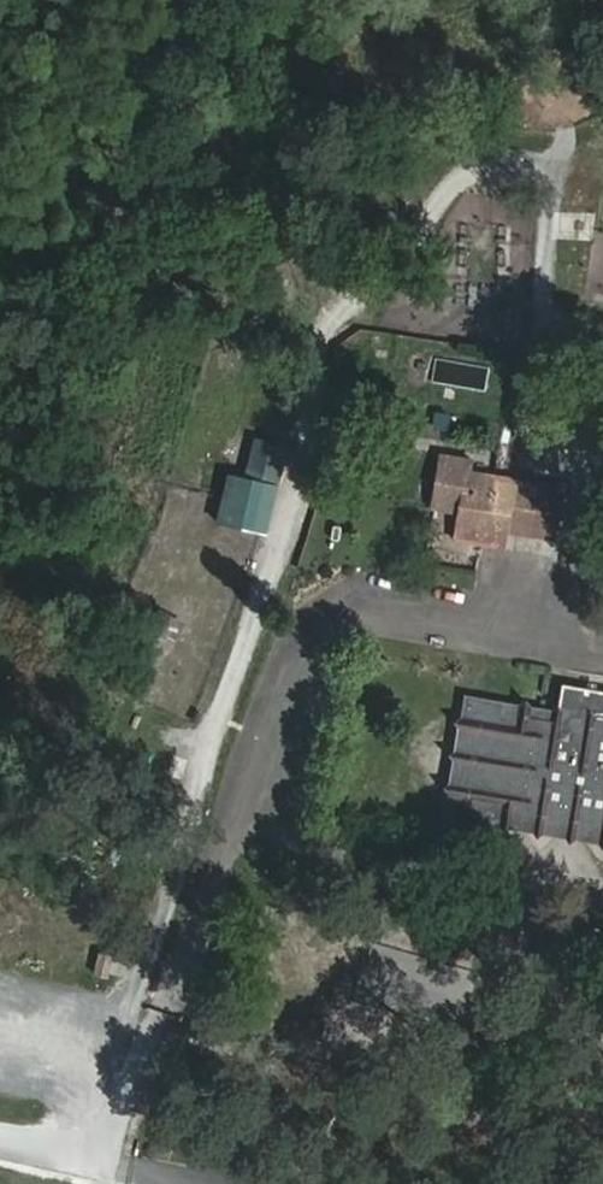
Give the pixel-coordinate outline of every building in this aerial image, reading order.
[(509,143),(505,183),(580,189),(584,150),(509,143)] [(547,210),(548,240),(578,239),(578,210),(547,210)] [(490,254),(476,260),(486,277),(499,270),(490,254)] [(564,473),(568,429),(519,425),(515,469),(564,473)] [(246,472),(276,480),(284,447),(253,440),(246,472)] [(386,507),(382,534),(427,541),(437,477),(393,470),(394,461),(367,456),(360,503),(386,507)] [(263,534),(274,483),(222,472),(212,524),(263,534)] [(430,524),(451,527),(458,480),(437,477),(430,524)] [(480,531),(487,483),(458,479),(458,480),(451,527),(480,531)] [(541,528),(498,542),(512,586),(556,572),(541,528)] [(492,676),(488,700),(487,702),(488,702),(486,714),(404,701),(389,801),(418,806),(419,806),(451,811),(452,811),(484,816),(485,816),(517,821),(518,821),(549,825),(550,826),(581,830),(602,833),(602,731),(578,727),(580,717),(580,716),(584,690),(492,676)] [(457,698),(453,693),(447,696),(390,688),(386,711),(381,715),(394,733),(394,735),(376,748),(389,767),(371,780),(375,787),(372,810),(406,815),(418,806),(389,801),(404,701),(486,714),(488,702),(487,702),(488,700),(486,697),(480,701),(457,698)] [(583,712),(581,714),(580,716),(580,717),(578,727),(602,731),(602,720),(588,718),(583,712)] [(419,806),(433,824),(451,811),(419,806)] [(484,816),(452,811),(466,829),(484,816)] [(485,816),(499,834),(517,821),(485,816)] [(518,821),(531,839),(549,825),(518,821)] [(550,826),(564,844),(581,830),(550,826)] [(583,832),(592,843),(602,844),(602,834),(583,832)] [(368,946),(364,996),(398,999),(403,949),(368,946)]
